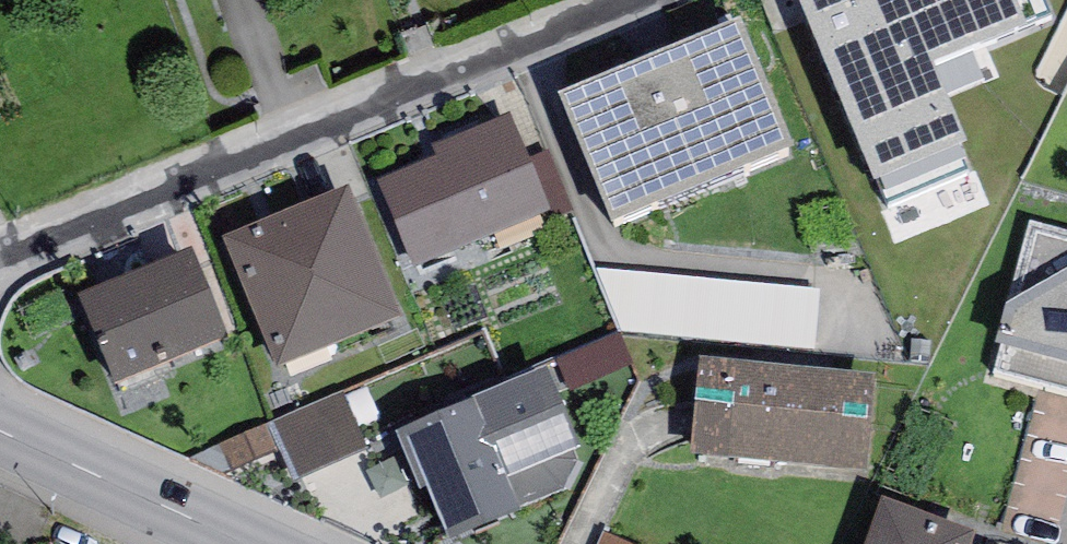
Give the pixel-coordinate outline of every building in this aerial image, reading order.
[(873,179),(968,140),(935,61),(1026,23),(1016,0),(799,0),(873,179)] [(741,17),(557,94),(611,220),(794,143),(741,17)] [(509,112),(432,144),(436,155),(377,179),(413,267),(551,210),(509,112)] [(349,187),(223,239),(276,366),(402,314),(349,187)] [(76,296),(114,387),(228,337),(190,251),(76,296)] [(997,340),(1066,359),(1066,268),(1008,302),(997,340)] [(598,270),(625,332),(812,353),(817,290),(598,270)] [(619,331),(543,363),(556,393),(631,361),(619,331)] [(701,355),(691,454),(865,472),(875,373),(701,355)] [(543,363),(397,430),(448,541),(560,491),(546,461),(580,445),(556,393),(543,363)] [(268,424),(293,480),(365,448),(340,392),(268,424)] [(882,497),(866,543),(969,543),(974,530),(882,497)] [(597,543),(627,543),(602,533),(597,543)]
